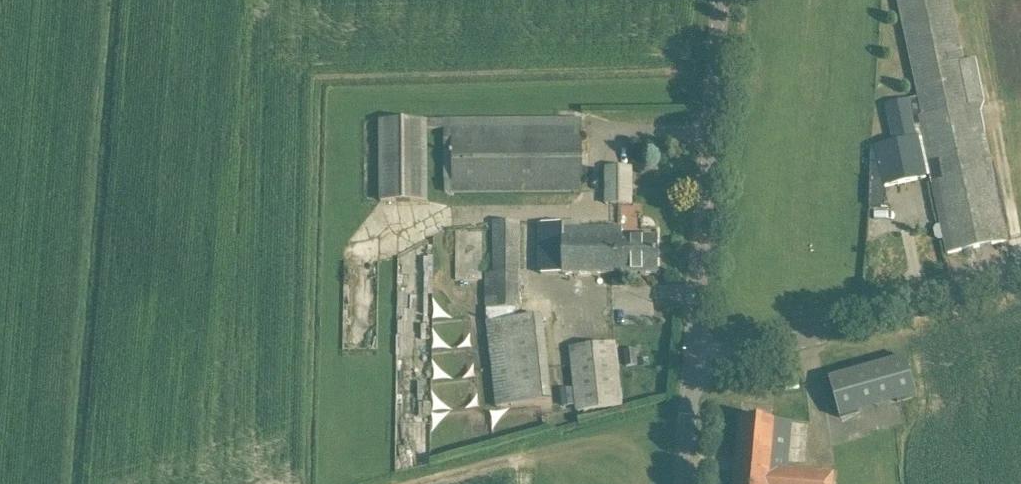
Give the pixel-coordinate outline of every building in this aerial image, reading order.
[(934,184),(937,199),(945,234),(947,244),(949,254),(1007,241),(1003,222),(980,113),(978,105),(985,104),(976,61),(965,63),(952,0),(899,0),(919,98),(915,99),(909,100),(885,106),(892,142),(877,146),(872,146),(871,156),(869,207),(890,208),(886,186),(926,177),(932,176),(934,184)] [(582,194),(582,120),(381,122),(381,202),(428,202),(427,132),(444,132),(445,195),(582,194)] [(607,204),(632,204),(632,169),(607,169),(607,204)] [(524,318),(517,220),(491,222),(495,273),(487,274),(487,323),(488,323),(498,408),(552,402),(547,317),(524,318)] [(564,228),(564,224),(542,224),(542,274),(658,274),(658,238),(622,238),(622,228),(602,228),(564,228)] [(579,412),(622,407),(615,344),(572,348),(579,412)] [(828,380),(840,420),(918,397),(906,357),(828,380)] [(835,473),(787,469),(788,462),(791,422),(740,418),(735,483),(834,483),(835,473)]
